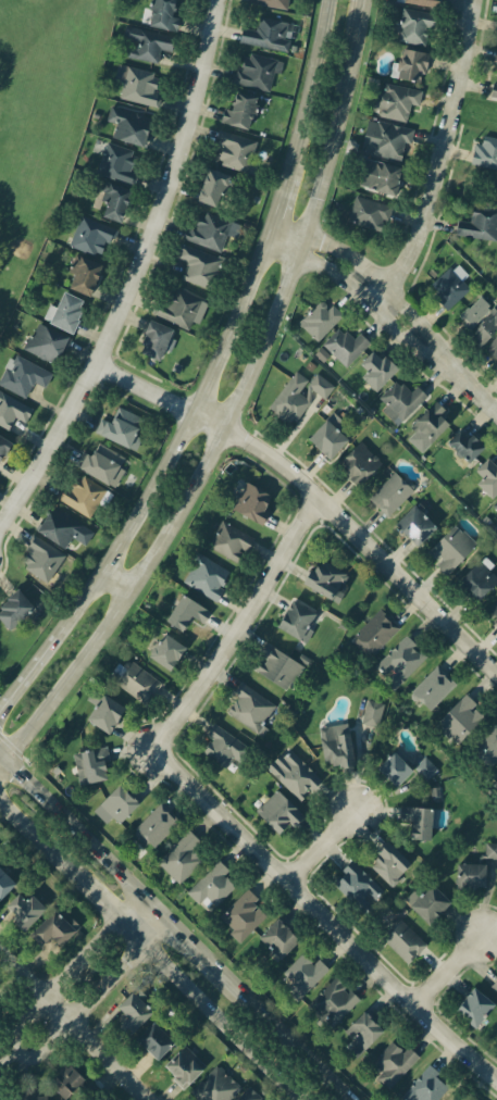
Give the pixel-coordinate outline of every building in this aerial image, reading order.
[(138,23),(144,0),(171,0),(163,30),(138,23)] [(250,3),(251,0),(289,0),(287,10),(250,3)] [(393,2),(437,11),(439,0),(393,0),(393,2)] [(398,9),(393,42),(431,49),(437,15),(398,9)] [(256,14),(290,21),(284,52),(233,41),(237,25),(253,28),(256,14)] [(127,27),(172,39),(164,68),(120,57),(127,27)] [(488,68),(496,70),(496,48),(492,47),(488,68)] [(397,48),(424,53),(419,84),(392,78),(397,48)] [(239,49),(279,60),(272,91),(231,82),(239,49)] [(122,64),(162,76),(153,107),(112,95),(122,64)] [(486,95),(496,97),(496,78),(489,76),(486,95)] [(376,83),(418,92),(409,125),(369,115),(376,83)] [(227,90),(253,97),(246,129),(220,123),(227,90)] [(110,102),(148,112),(138,148),(100,137),(110,102)] [(363,121),(410,132),(402,164),(356,153),(363,121)] [(216,130),(244,139),(235,167),(208,159),(216,130)] [(469,162),(496,168),(496,139),(474,135),(469,162)] [(103,142),(132,152),(121,184),(92,173),(103,142)] [(361,159),(397,168),(390,196),(353,186),(361,159)] [(202,165),(225,174),(212,211),(188,202),(202,165)] [(102,183),(123,191),(111,222),(90,213),(102,183)] [(350,199),(386,208),(380,234),(345,225),(350,199)] [(468,211),(496,216),(496,223),(494,242),(448,235),(451,218),(467,221),(468,211)] [(78,214),(115,229),(101,261),(65,246),(78,214)] [(195,220),(220,229),(212,251),(186,241),(195,220)] [(176,245),(213,259),(201,291),(164,278),(176,245)] [(73,255),(100,265),(89,298),(62,288),(73,255)] [(424,288),(443,311),(468,290),(449,267),(424,288)] [(163,285),(206,302),(192,333),(151,315),(163,285)] [(58,287),(62,288),(84,301),(67,334),(40,320),(58,287)] [(494,360),(496,356),(496,313),(481,298),(456,325),(494,360)] [(315,300),(336,321),(316,340),(295,321),(315,300)] [(141,318),(177,334),(163,367),(127,352),(141,318)] [(33,322),(60,335),(47,362),(20,348),(33,322)] [(358,335),(361,330),(374,339),(363,354),(362,354),(349,371),(327,353),(348,326),(358,335)] [(20,396),(0,385),(0,370),(11,350),(49,372),(40,387),(28,380),(20,396)] [(369,354),(359,366),(364,371),(357,379),(373,393),(398,363),(385,351),(376,361),(369,354)] [(297,392),(309,402),(293,424),(266,404),(291,372),(305,382),(297,392)] [(307,386),(325,399),(335,386),(317,373),(307,386)] [(394,380),(406,391),(411,386),(424,398),(397,426),(381,411),(386,405),(377,397),(394,380)] [(12,436),(0,429),(0,393),(27,408),(12,436)] [(111,402),(149,421),(133,452),(95,434),(111,402)] [(420,410),(425,415),(436,404),(452,421),(431,443),(409,422),(420,410)] [(323,421),(344,440),(324,462),(303,442),(323,421)] [(444,442),(463,462),(480,446),(460,426),(444,442)] [(2,462),(12,441),(0,435),(0,461),(2,462)] [(90,441),(122,460),(105,488),(74,468),(90,441)] [(358,442),(378,464),(355,488),(334,466),(358,442)] [(482,457),(496,471),(496,491),(493,496),(468,472),(482,457)] [(390,471),(412,492),(388,516),(366,495),(390,471)] [(72,473),(105,495),(89,520),(55,498),(72,473)] [(244,483),(229,508),(259,524),(273,498),(244,483)] [(488,508),(496,517),(496,500),(488,508)] [(408,503),(430,526),(412,543),(390,521),(408,503)] [(49,504),(84,526),(66,552),(33,530),(49,504)] [(220,520),(206,542),(235,561),(249,538),(220,520)] [(451,523),(472,545),(445,572),(424,550),(451,523)] [(29,536),(60,555),(42,583),(12,563),(29,536)] [(196,552),(181,580),(216,601),(233,573),(196,552)] [(474,558),(496,580),(475,600),(453,578),(474,558)] [(302,565),(294,577),(328,601),(345,577),(320,560),(316,566),(311,562),(307,568),(302,565)] [(7,635),(0,628),(0,598),(11,587),(33,609),(7,635)] [(175,592),(162,613),(182,625),(186,617),(197,624),(206,611),(175,592)] [(482,611),(496,596),(496,626),(482,611)] [(271,621),(302,640),(318,616),(286,597),(271,621)] [(384,610),(403,629),(375,660),(355,641),(384,610)] [(157,632),(142,654),(165,668),(179,647),(157,632)] [(408,639),(433,662),(403,693),(378,671),(408,639)] [(268,645),(303,667),(287,692),(251,668),(268,645)] [(126,661),(111,683),(146,707),(160,685),(126,661)] [(433,667),(408,696),(427,714),(453,685),(433,667)] [(245,685),(278,708),(260,736),(225,713),(245,685)] [(430,722),(451,745),(469,727),(459,716),(471,705),(459,693),(430,722)] [(96,695),(80,716),(102,730),(117,709),(96,695)] [(360,723),(365,699),(381,703),(375,726),(360,723)] [(201,734),(208,739),(200,748),(232,774),(256,745),(238,730),(233,736),(213,720),(201,734)] [(496,758),(496,729),(490,723),(469,747),(489,766),(496,758)] [(346,732),(351,760),(324,765),(316,728),(332,725),(333,735),(346,732)] [(264,766),(300,809),(324,788),(287,746),(264,766)] [(387,749),(371,765),(390,786),(408,768),(387,749)] [(69,754),(76,787),(108,779),(103,762),(91,765),(88,750),(69,754)] [(410,766),(424,780),(435,770),(421,755),(410,766)] [(140,798),(120,779),(94,808),(114,826),(140,798)] [(250,809),(270,830),(283,818),(289,826),(300,816),(273,787),(250,809)] [(431,797),(431,788),(438,787),(439,796),(431,797)] [(157,802),(126,833),(146,851),(176,822),(157,802)] [(426,839),(430,809),(401,805),(398,836),(426,839)] [(184,828),(153,862),(178,885),(200,861),(187,849),(196,839),(184,828)] [(385,889),(408,867),(377,836),(355,858),(385,889)] [(496,860),(496,843),(485,843),(485,859),(496,860)] [(211,908),(232,887),(221,877),(228,871),(215,858),(188,886),(211,908)] [(382,893),(349,858),(328,877),(362,913),(382,893)] [(449,862),(448,887),(483,888),(484,862),(449,862)] [(10,882),(0,872),(0,891),(10,882)] [(401,903),(424,926),(447,904),(425,882),(401,903)] [(262,916),(251,908),(258,900),(245,889),(221,916),(244,937),(262,916)] [(8,914),(4,918),(16,930),(38,909),(24,893),(16,901),(9,895),(0,903),(0,907),(8,914)] [(48,910),(23,938),(35,948),(45,936),(57,946),(71,929),(48,910)] [(376,936),(407,966),(425,947),(395,916),(376,936)] [(275,961),(295,941),(271,917),(251,938),(275,961)] [(301,996),(327,971),(318,961),(312,966),(299,953),(278,972),(301,996)] [(495,974),(496,975),(496,992),(486,984),(495,974)] [(357,1001),(334,979),(310,1004),(332,1025),(357,1001)] [(467,984),(488,1002),(469,1025),(447,1007),(467,984)] [(111,1007),(120,1015),(111,1024),(121,1035),(147,1011),(127,990),(111,1007)] [(358,1012),(340,1030),(350,1039),(344,1046),(349,1052),(353,1048),(358,1052),(378,1032),(358,1012)] [(150,1058),(166,1040),(148,1022),(131,1039),(150,1058)] [(387,1089),(417,1057),(405,1045),(400,1050),(389,1040),(371,1061),(382,1071),(375,1078),(387,1089)] [(202,1065),(181,1086),(160,1064),(181,1043),(202,1065)] [(442,1084),(427,1099),(423,1099),(422,1099),(421,1099),(414,1099),(399,1088),(425,1058),(443,1072),(436,1079),(442,1084)] [(60,1061),(42,1079),(62,1098),(79,1078),(60,1061)] [(184,1092),(192,1099),(201,1099),(203,1098),(206,1099),(213,1099),(214,1099),(216,1099),(226,1099),(238,1087),(211,1063),(184,1092)] [(34,1083),(13,1089),(16,1099),(39,1099),(34,1083)] [(246,1087),(258,1099),(232,1099),(246,1087)]
